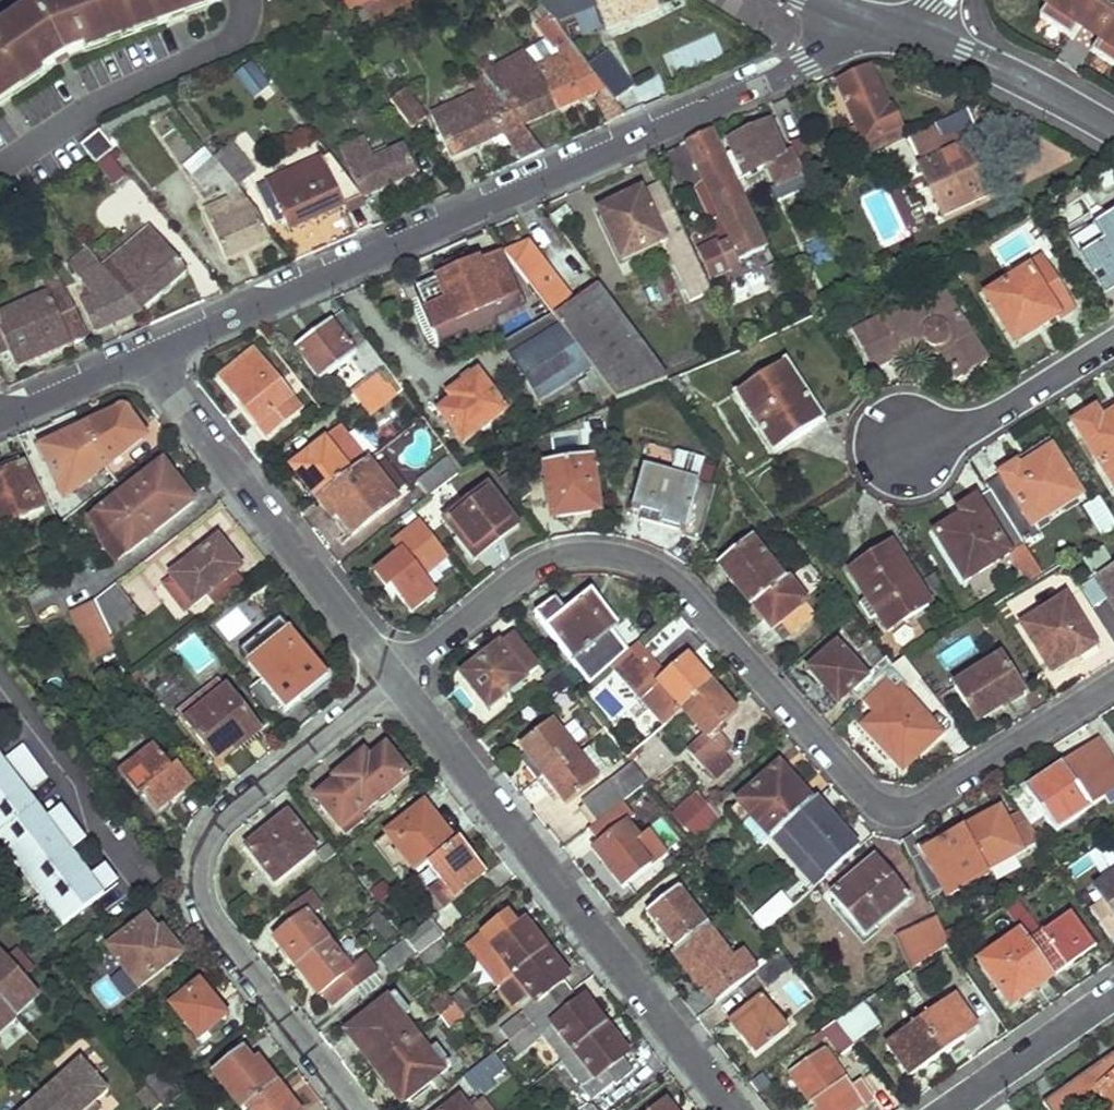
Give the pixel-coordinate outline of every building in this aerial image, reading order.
[(0,29),(0,97),(53,61),(61,58),(72,54),(220,0),(34,0),(36,5),(0,29)] [(343,3),(352,12),(369,5),(372,3),(369,0),(349,0),(343,3)] [(372,3),(369,5),(375,18),(407,4),(411,12),(433,3),(430,0),(379,0),(372,3)] [(535,0),(543,12),(551,22),(562,18),(555,0),(536,0),(535,0)] [(656,0),(555,0),(562,18),(596,5),(606,28),(659,7),(656,0)] [(1076,31),(1089,10),(1084,6),(1088,0),(1049,0),(1043,8),(1045,9),(1039,19),(1070,40),(1076,31)] [(1076,31),(1097,46),(1111,25),(1113,27),(1113,0),(1088,0),(1084,6),(1089,10),(1076,31)] [(1111,25),(1097,46),(1091,54),(1113,69),(1113,27),(1111,25)] [(543,33),(563,58),(575,74),(585,66),(561,36),(553,26),(543,33)] [(674,77),(723,55),(713,32),(664,54),(674,77)] [(585,66),(604,89),(614,103),(633,87),(605,51),(596,58),(585,66)] [(538,69),(556,110),(587,96),(604,89),(585,66),(575,74),(563,58),(538,69)] [(234,73),(252,97),(270,83),(251,60),(234,73)] [(838,82),(864,143),(901,127),(892,107),(888,108),(870,68),(838,82)] [(495,87),(523,124),(556,110),(538,69),(495,87)] [(433,115),(450,156),(502,134),(521,161),(543,152),(523,124),(495,87),(487,91),(482,80),(474,83),(479,95),(433,115)] [(392,98),(413,126),(427,115),(407,87),(392,98)] [(604,89),(587,96),(608,123),(624,116),(614,103),(604,89)] [(778,119),(797,158),(807,182),(817,177),(780,98),(771,103),(778,119)] [(918,167),(942,215),(987,195),(966,150),(994,136),(988,122),(975,125),(968,109),(935,124),(942,140),(917,151),(923,165),(918,167)] [(768,124),(783,158),(786,163),(797,158),(778,119),(768,124)] [(727,142),(741,177),(783,158),(768,124),(727,142)] [(909,135),(917,151),(942,140),(935,124),(909,135)] [(688,140),(741,259),(750,255),(768,248),(711,130),(688,140)] [(82,146),(97,163),(114,148),(98,132),(82,146)] [(217,157),(237,183),(255,168),(232,138),(227,141),(229,143),(214,154),(217,157)] [(342,148),(361,196),(415,172),(404,144),(389,151),(387,145),(379,149),(381,155),(374,158),(366,138),(342,148)] [(329,153),(297,167),(318,217),(345,206),(343,200),(360,193),(329,153)] [(97,169),(114,187),(129,173),(111,155),(97,169)] [(207,211),(225,255),(269,238),(260,212),(237,183),(217,157),(206,165),(236,200),(207,211)] [(258,185),(269,210),(273,209),(277,220),(283,218),(289,231),(318,217),(297,167),(258,185)] [(602,211),(626,261),(666,241),(694,300),(711,292),(660,184),(602,211)] [(188,270),(151,227),(104,267),(123,290),(127,286),(145,306),(188,270)] [(696,252),(708,277),(729,268),(717,242),(696,252)] [(74,253),(84,264),(94,255),(84,243),(74,253)] [(555,322),(590,370),(595,376),(615,403),(642,392),(669,381),(597,285),(574,303),(531,243),(506,254),(534,293),(555,322)] [(750,255),(758,273),(777,264),(769,247),(768,248),(750,255)] [(1076,301),(1042,251),(1027,261),(1029,265),(989,292),(1018,334),(1058,307),(1061,310),(1076,301)] [(97,298),(83,303),(95,330),(140,311),(123,290),(104,267),(94,255),(84,264),(74,272),(97,298)] [(501,258),(419,292),(436,334),(519,301),(501,258)] [(2,351),(9,349),(16,364),(71,341),(61,317),(76,310),(54,270),(45,274),(54,289),(0,314),(0,347),(2,351)] [(982,357),(941,281),(853,327),(874,367),(923,341),(936,344),(951,373),(982,357)] [(524,299),(538,328),(539,331),(555,322),(534,293),(524,299)] [(345,312),(296,350),(321,381),(350,360),(368,381),(384,366),(345,312)] [(515,364),(545,404),(590,370),(555,322),(539,331),(544,342),(515,364)] [(221,379),(268,434),(294,412),(247,356),(221,379)] [(737,395),(769,444),(788,431),(792,439),(823,418),(784,362),(737,395)] [(368,381),(353,393),(365,407),(396,382),(384,366),(368,381)] [(441,405),(463,444),(518,413),(508,394),(497,400),(486,380),(441,405)] [(396,382),(365,407),(373,416),(403,391),(396,382)] [(1097,408),(1076,420),(1113,481),(1113,413),(1105,418),(1097,408)] [(83,431),(107,467),(145,438),(129,417),(117,414),(83,431)] [(83,431),(43,451),(64,499),(107,467),(83,431)] [(788,431),(769,444),(775,451),(792,439),(788,431)] [(996,495),(1025,541),(1027,545),(1043,536),(1036,524),(1084,495),(1053,448),(1021,467),(1018,462),(987,482),(996,495)] [(298,478),(322,506),(352,480),(325,449),(314,459),(317,463),(298,478)] [(724,452),(719,469),(734,465),(724,452)] [(544,464),(551,519),(597,513),(591,458),(544,464)] [(442,461),(415,486),(427,500),(455,475),(442,461)] [(126,492),(97,515),(129,554),(194,503),(163,465),(157,469),(161,475),(133,494),(126,492)] [(45,510),(25,466),(0,478),(0,530),(45,510)] [(352,480),(322,506),(336,524),(340,521),(356,540),(400,503),(367,466),(363,470),(352,480)] [(641,468),(631,511),(658,518),(657,525),(682,532),(681,537),(699,541),(714,487),(641,468)] [(486,490),(445,524),(471,554),(511,520),(486,490)] [(1113,528),(1113,524),(1101,494),(1082,502),(1097,535),(1113,528)] [(1025,541),(996,495),(964,514),(968,520),(941,537),(967,578),(1025,541)] [(718,566),(752,607),(755,605),(785,582),(750,539),(718,566)] [(172,577),(193,608),(198,604),(209,617),(246,588),(236,575),(225,561),(230,557),(219,542),(172,577)] [(929,601),(894,545),(855,570),(892,625),(929,601)] [(1012,559),(1026,582),(1041,573),(1027,550),(1012,559)] [(379,572),(412,612),(435,591),(402,553),(379,572)] [(1113,607),(1113,568),(1096,579),(1113,607)] [(172,577),(163,584),(185,614),(193,608),(172,577)] [(785,582),(755,605),(773,628),(780,623),(793,637),(818,616),(787,579),(785,582)] [(94,601),(113,642),(143,617),(116,584),(94,601)] [(535,619),(572,664),(616,628),(590,596),(564,617),(553,604),(535,619)] [(1021,628),(1051,672),(1077,654),(1079,657),(1098,645),(1066,598),(1021,628)] [(245,604),(218,619),(229,639),(256,624),(245,604)] [(248,665),(286,712),(303,699),(299,693),(324,673),(290,631),(248,665)] [(463,677),(489,709),(539,670),(512,637),(463,677)] [(810,671),(838,702),(853,688),(864,701),(885,682),(891,672),(893,666),(886,656),(866,677),(838,646),(810,671)] [(650,664),(627,685),(641,701),(659,686),(681,710),(710,684),(686,657),(672,670),(668,667),(659,675),(650,664)] [(1000,657),(955,687),(978,720),(1023,690),(1000,657)] [(891,672),(906,691),(920,679),(905,660),(903,658),(893,666),(891,672)] [(233,674),(240,682),(246,677),(240,668),(233,674)] [(130,680),(140,692),(147,687),(138,674),(130,680)] [(179,713),(215,760),(235,744),(240,750),(260,733),(218,680),(179,713)] [(681,710),(706,737),(686,754),(701,770),(719,756),(728,748),(717,736),(725,729),(722,725),(736,713),(710,684),(681,710)] [(875,716),(883,726),(876,734),(889,747),(886,750),(903,768),(940,733),(901,692),(875,716)] [(875,716),(864,726),(874,737),(886,750),(889,747),(876,734),(883,726),(875,716)] [(522,749),(534,764),(530,767),(540,781),(575,752),(553,723),(522,749)] [(58,923),(122,880),(107,858),(92,868),(76,844),(89,836),(65,801),(48,812),(33,788),(49,777),(27,743),(7,756),(0,746),(0,836),(58,923)] [(1091,806),(1113,789),(1113,764),(1100,743),(1064,767),(1091,806)] [(159,802),(167,799),(172,796),(175,800),(194,785),(178,766),(172,770),(153,747),(120,774),(140,799),(148,794),(150,797),(159,802)] [(589,748),(579,756),(597,779),(607,771),(589,748)] [(337,783),(316,799),(341,829),(360,814),(362,816),(409,777),(386,749),(359,771),(354,764),(335,779),(337,783)] [(575,752),(540,781),(551,796),(557,792),(568,805),(599,781),(597,779),(579,756),(575,752)] [(719,756),(701,770),(710,781),(727,766),(719,756)] [(1025,792),(1054,833),(1093,809),(1091,806),(1064,767),(1063,765),(1025,792)] [(635,767),(584,808),(597,824),(623,802),(647,782),(635,767)] [(773,771),(738,803),(768,838),(810,801),(799,789),(793,794),(773,771)] [(699,792),(672,814),(682,827),(709,804),(699,792)] [(810,801),(768,838),(780,852),(793,839),(813,862),(845,834),(813,799),(810,801)] [(637,819),(623,802),(597,824),(588,830),(600,845),(594,850),(626,891),(670,855),(652,832),(641,840),(629,825),(637,819)] [(709,804),(682,827),(692,840),(720,816),(709,804)] [(387,835),(419,874),(428,867),(456,845),(425,806),(387,835)] [(964,831),(985,872),(1021,853),(999,811),(964,831)] [(272,837),(251,853),(277,883),(316,850),(287,816),(268,831),(272,837)] [(925,851),(950,898),(988,877),(985,872),(964,831),(925,851)] [(428,867),(442,883),(431,893),(444,908),(486,874),(459,842),(456,845),(428,867)] [(328,846),(318,854),(325,863),(335,854),(328,846)] [(857,891),(839,907),(865,937),(911,899),(875,859),(850,880),(857,891)] [(1113,913),(1113,876),(1097,888),(1113,913)] [(716,888),(730,906),(738,898),(725,881),(716,888)] [(648,915),(677,951),(705,927),(707,925),(677,888),(648,915)] [(780,893),(752,916),(764,931),(792,906),(780,893)] [(278,940),(287,953),(284,956),(296,970),(330,944),(308,917),(320,907),(311,897),(287,916),(295,926),(278,940)] [(1022,934),(1050,972),(1054,977),(1089,953),(1066,921),(1044,936),(1018,899),(1005,908),(1016,924),(1022,934)] [(992,917),(1004,932),(1016,924),(1005,908),(992,917)] [(366,922),(385,941),(396,930),(376,911),(366,922)] [(108,948),(139,987),(181,954),(151,916),(108,948)] [(473,945),(489,965),(486,968),(502,986),(515,975),(548,950),(527,922),(519,928),(510,917),(473,945)] [(898,937),(916,970),(950,946),(938,918),(898,937)] [(409,941),(421,955),(435,944),(446,935),(434,920),(408,940),(409,941)] [(674,953),(701,986),(703,984),(718,1004),(755,974),(758,972),(742,952),(732,960),(705,927),(677,951),(674,953)] [(981,964),(1011,1007),(1034,993),(1030,986),(1050,972),(1022,934),(981,964)] [(409,941),(380,964),(392,979),(421,955),(409,941)] [(44,993),(0,944),(0,1032),(44,993)] [(311,981),(334,1009),(377,973),(366,959),(352,971),(330,944),(296,970),(307,984),(311,981)] [(435,944),(421,955),(428,964),(443,953),(435,944)] [(515,975),(537,1000),(525,1009),(527,1011),(507,1026),(515,1037),(572,993),(563,982),(569,977),(548,950),(515,975)] [(758,972),(755,974),(768,988),(793,968),(781,953),(758,972)] [(172,1006),(199,1038),(226,1016),(199,983),(172,1006)] [(450,993),(435,1005),(444,1015),(458,1004),(450,993)] [(572,993),(515,1037),(510,1041),(520,1054),(543,1036),(564,1062),(608,1026),(597,1012),(591,1016),(572,993)] [(396,995),(351,1031),(365,1048),(360,1052),(374,1069),(416,1037),(403,1018),(409,1014),(396,995)] [(921,1022),(944,1054),(978,1029),(955,997),(921,1022)] [(731,1025),(757,1057),(789,1031),(762,998),(731,1025)] [(458,1004),(444,1015),(452,1024),(466,1013),(458,1004)] [(838,1024),(854,1046),(881,1026),(867,1005),(838,1024)] [(887,1045),(911,1077),(944,1054),(921,1022),(887,1045)] [(827,1038),(841,1056),(854,1046),(838,1024),(815,1041),(818,1045),(827,1038)] [(564,1062),(594,1100),(616,1083),(618,1086),(636,1072),(625,1058),(631,1054),(608,1026),(564,1062)] [(416,1037),(374,1069),(389,1087),(393,1083),(407,1101),(450,1066),(437,1048),(429,1054),(416,1037)] [(213,1072),(244,1109),(247,1107),(277,1084),(260,1063),(254,1067),(240,1049),(213,1072)] [(496,1053),(462,1079),(472,1091),(506,1065),(496,1053)] [(814,1109),(860,1109),(874,1100),(860,1083),(850,1091),(822,1053),(790,1077),(814,1109)] [(1044,1106),(1047,1109),(1076,1109),(1098,1095),(1109,1109),(1113,1109),(1113,1057),(1044,1106)] [(44,1092),(60,1109),(88,1109),(87,1109),(97,1102),(109,1091),(82,1059),(44,1092)] [(149,1085),(155,1094),(171,1081),(156,1063),(141,1075),(149,1085)] [(171,1081),(155,1094),(161,1102),(163,1105),(179,1091),(171,1081)] [(247,1107),(249,1109),(297,1109),(277,1084),(247,1107)] [(149,1085),(139,1093),(152,1109),(161,1102),(155,1094),(149,1085)] [(25,1109),(60,1109),(44,1092),(25,1109)] [(450,1109),(468,1109),(461,1101),(450,1109)] [(87,1109),(88,1109),(99,1109),(102,1108),(97,1102),(87,1109)]
